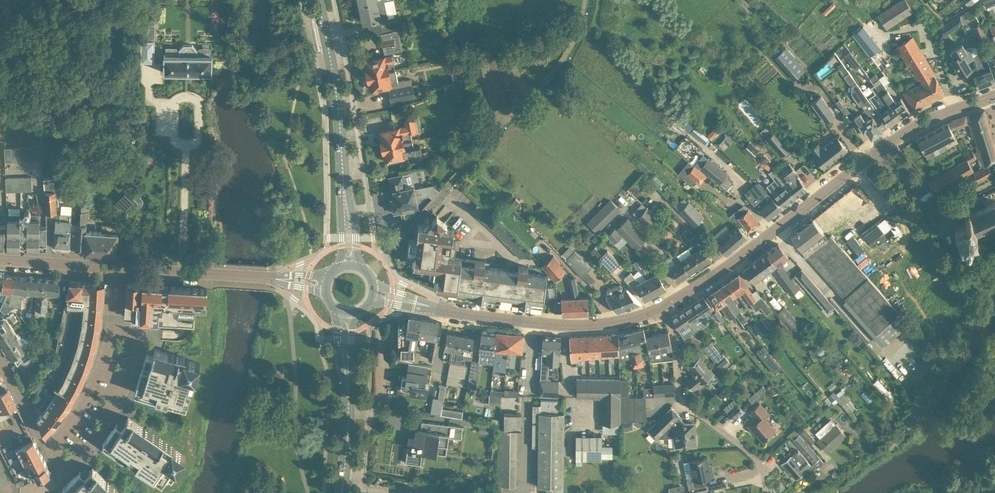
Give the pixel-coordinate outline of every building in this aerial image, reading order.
[(388,14),(385,0),(383,0),(360,5),(362,15),(365,15),(366,22),(368,22),(380,19),(382,19),(384,30),(398,28),(400,27),(398,20),(391,21),(390,21),(389,21),(388,14)] [(914,12),(913,11),(920,7),(915,0),(899,0),(877,14),(887,30),(914,12)] [(973,16),(969,10),(960,15),(962,23),(973,16)] [(952,29),(962,23),(960,15),(949,23),(952,29)] [(785,21),(784,22),(781,26),(788,34),(793,29),(785,21)] [(155,61),(155,24),(150,25),(144,41),(141,41),(141,61),(155,61)] [(980,42),(983,41),(987,39),(981,24),(974,27),(980,42)] [(863,26),(852,34),(881,70),(890,63),(878,48),(880,47),(863,26)] [(385,53),(402,49),(398,29),(381,32),(382,40),(381,40),(382,45),(383,45),(385,53)] [(993,35),(994,37),(991,38),(994,47),(986,50),(988,58),(994,78),(994,34),(993,35)] [(902,93),(912,107),(914,110),(944,93),(935,76),(936,76),(916,41),(912,36),(896,46),(899,51),(904,60),(905,59),(920,83),(902,93)] [(441,53),(442,58),(453,57),(451,44),(447,45),(448,52),(441,53)] [(968,62),(974,58),(973,56),(970,47),(966,50),(962,44),(951,51),(954,57),(950,59),(956,69),(954,70),(954,71),(958,77),(967,71),(971,68),(968,62)] [(164,55),(164,62),(164,72),(177,72),(199,72),(212,72),(212,55),(196,55),(197,49),(193,45),(184,45),(180,49),(180,55),(164,55)] [(774,57),(795,80),(806,70),(785,47),(774,57)] [(850,51),(845,55),(855,69),(861,65),(850,51)] [(988,66),(984,67),(979,54),(973,56),(974,58),(979,74),(975,75),(974,75),(978,87),(979,86),(978,86),(994,80),(990,71),(989,69),(988,66)] [(368,75),(395,69),(392,55),(365,60),(368,75)] [(485,108),(515,103),(512,86),(497,89),(491,57),(476,59),(485,108)] [(843,64),(838,68),(844,76),(849,83),(854,79),(849,72),(848,71),(843,64)] [(392,100),(415,95),(419,94),(417,85),(413,86),(412,85),(411,78),(397,81),(395,69),(368,75),(371,89),(390,85),(391,90),(389,90),(392,100)] [(875,73),(870,78),(875,83),(876,85),(899,117),(909,110),(903,101),(901,98),(895,102),(888,90),(884,85),(890,81),(889,80),(884,74),(879,78),(875,73)] [(751,88),(754,85),(744,75),(741,78),(751,88)] [(871,137),(887,126),(865,93),(860,86),(857,82),(852,85),(851,93),(860,105),(861,104),(868,114),(867,115),(864,118),(860,112),(854,116),(851,111),(850,112),(845,104),(844,105),(839,99),(836,102),(849,121),(855,117),(859,125),(864,131),(866,129),(871,137)] [(875,92),(869,97),(880,113),(883,116),(889,124),(899,117),(876,85),(875,83),(870,87),(875,92)] [(814,94),(808,98),(811,103),(826,122),(835,114),(821,95),(817,98),(814,94)] [(985,109),(955,118),(948,122),(952,130),(969,123),(973,138),(974,137),(978,151),(975,152),(977,156),(981,168),(987,165),(987,164),(994,160),(994,146),(985,109)] [(675,122),(676,121),(681,115),(676,110),(670,117),(675,122)] [(676,121),(689,133),(694,127),(681,115),(676,121)] [(382,145),(413,139),(411,131),(417,130),(414,118),(405,119),(406,125),(379,131),(382,145)] [(952,131),(952,130),(948,122),(917,138),(925,153),(938,147),(940,151),(944,150),(951,146),(958,142),(955,137),(952,131)] [(696,137),(700,131),(695,127),(690,132),(696,137)] [(725,130),(719,136),(725,142),(728,144),(734,139),(725,130)] [(765,138),(781,156),(791,147),(775,130),(765,138)] [(813,154),(818,160),(824,168),(847,149),(837,136),(821,148),(818,143),(810,149),(814,154),(813,154)] [(413,139),(382,145),(385,159),(412,154),(413,160),(422,158),(421,154),(421,152),(420,146),(416,146),(414,147),(413,139)] [(468,139),(459,149),(465,154),(473,144),(468,139)] [(758,151),(758,150),(750,141),(743,148),(751,157),(758,151)] [(966,158),(968,161),(976,156),(972,150),(964,155),(966,158)] [(700,167),(708,157),(704,154),(694,165),(699,169),(700,167)] [(740,154),(736,159),(749,171),(753,167),(740,154)] [(708,157),(700,167),(719,183),(727,173),(708,157)] [(936,194),(936,193),(974,171),(968,161),(966,158),(937,177),(929,182),(936,194)] [(689,161),(678,173),(684,178),(692,185),(696,180),(700,183),(706,175),(699,169),(694,165),(689,161)] [(773,169),(770,171),(777,180),(779,181),(781,179),(781,181),(784,179),(788,183),(785,185),(795,197),(807,187),(801,180),(798,176),(797,176),(794,173),(796,171),(789,162),(776,173),(773,169)] [(732,171),(754,189),(759,182),(738,164),(732,171)] [(969,185),(978,181),(992,174),(988,165),(987,165),(981,168),(974,172),(964,177),(969,185)] [(775,179),(767,185),(784,206),(795,197),(785,185),(788,183),(784,179),(781,181),(781,179),(779,181),(777,180),(770,171),(769,172),(775,179)] [(433,198),(440,191),(433,184),(414,188),(413,182),(405,184),(402,174),(389,177),(392,191),(394,191),(395,197),(391,198),(394,213),(403,211),(405,217),(412,216),(417,210),(416,203),(418,203),(417,198),(429,195),(433,198)] [(55,178),(44,179),(45,191),(44,191),(46,213),(47,224),(47,225),(55,226),(56,219),(60,220),(60,213),(57,212),(56,191),(55,178)] [(638,189),(643,185),(638,180),(634,185),(638,189)] [(747,195),(746,196),(757,208),(759,207),(762,211),(766,216),(769,219),(782,208),(775,200),(772,196),(759,184),(753,190),(747,195)] [(812,219),(825,235),(831,230),(843,222),(845,225),(854,219),(851,216),(861,208),(864,213),(872,207),(856,185),(812,219)] [(672,202),(675,199),(666,189),(663,193),(667,197),(672,202)] [(135,191),(129,196),(136,204),(140,204),(143,201),(142,197),(135,191)] [(982,196),(967,203),(970,211),(970,213),(986,205),(982,196)] [(516,207),(521,203),(516,197),(511,202),(514,205),(516,207)] [(70,246),(70,249),(76,249),(84,250),(84,253),(101,254),(117,255),(118,245),(119,232),(117,232),(118,226),(103,225),(103,224),(87,223),(88,201),(75,200),(74,223),(76,223),(76,229),(71,228),(70,238),(70,246)] [(598,232),(620,210),(610,200),(588,222),(598,232)] [(694,226),(704,217),(689,201),(679,210),(694,226)] [(968,240),(970,245),(969,247),(971,248),(971,246),(989,238),(985,228),(994,223),(994,201),(986,205),(970,213),(970,211),(968,210),(964,211),(963,213),(964,216),(953,219),(959,237),(966,235),(968,240)] [(633,213),(637,217),(647,206),(642,202),(633,213)] [(748,209),(744,205),(738,210),(730,216),(743,226),(744,225),(748,230),(758,222),(752,214),(748,209)] [(647,206),(637,217),(649,228),(659,217),(651,211),(647,206)] [(55,228),(54,245),(55,245),(55,246),(57,248),(59,249),(61,249),(62,247),(63,246),(70,246),(70,238),(71,228),(71,220),(71,207),(67,207),(67,213),(60,213),(60,220),(56,219),(55,226),(55,228)] [(8,225),(7,248),(21,248),(23,248),(24,249),(22,251),(21,251),(22,251),(25,250),(27,248),(40,248),(40,242),(47,242),(47,232),(47,228),(47,225),(47,224),(40,224),(40,214),(31,213),(30,212),(29,211),(28,210),(27,210),(26,210),(25,211),(25,212),(24,213),(24,214),(22,214),(20,214),(18,213),(9,213),(8,213),(8,222),(8,225)] [(447,222),(445,221),(437,214),(432,220),(428,225),(423,225),(421,224),(419,224),(417,236),(417,239),(410,238),(408,250),(407,260),(412,261),(414,261),(413,264),(419,264),(418,272),(437,275),(436,286),(449,288),(447,299),(456,300),(468,301),(486,304),(499,305),(500,300),(511,302),(510,307),(530,310),(542,311),(543,301),(547,275),(532,274),(528,273),(528,266),(518,265),(518,271),(515,271),(504,269),(489,268),(489,262),(485,261),(485,260),(476,259),(476,260),(461,258),(461,257),(449,256),(449,251),(455,251),(456,245),(456,241),(452,241),(454,229),(447,228),(447,225),(445,224),(447,222)] [(639,245),(647,238),(628,217),(617,228),(616,228),(623,235),(636,248),(642,253),(645,250),(639,245)] [(837,242),(831,236),(828,239),(825,235),(812,219),(807,224),(808,224),(805,227),(804,226),(792,235),(791,236),(806,255),(844,297),(867,276),(862,270),(837,242)] [(877,222),(862,233),(870,243),(884,232),(877,222)] [(745,233),(741,229),(739,225),(736,227),(734,229),(729,233),(718,243),(717,243),(720,246),(726,254),(727,254),(748,236),(745,233)] [(614,243),(623,235),(616,228),(617,228),(616,227),(611,232),(607,235),(614,243)] [(703,245),(695,235),(691,239),(690,239),(694,243),(688,247),(700,265),(711,258),(712,258),(706,250),(703,245)] [(669,267),(672,272),(678,280),(678,279),(689,272),(677,254),(674,249),(673,250),(661,239),(657,244),(667,252),(669,252),(671,256),(664,260),(669,267)] [(776,266),(772,269),(781,280),(788,275),(780,263),(788,257),(778,243),(766,252),(776,266)] [(569,246),(561,255),(565,259),(573,251),(569,246)] [(599,259),(611,272),(620,263),(607,250),(602,255),(595,247),(591,251),(598,259),(599,259)] [(688,247),(677,254),(689,272),(700,265),(688,247)] [(590,268),(574,251),(566,259),(582,276),(590,268)] [(766,252),(744,269),(754,282),(772,269),(776,266),(766,252)] [(561,275),(566,270),(553,255),(542,265),(553,279),(554,288),(564,280),(561,275)] [(658,274),(660,272),(651,263),(639,269),(638,269),(646,278),(654,293),(664,287),(665,288),(661,279),(658,274)] [(802,268),(795,274),(827,313),(835,307),(802,268)] [(654,293),(646,278),(638,269),(633,275),(630,272),(624,277),(634,288),(638,293),(640,292),(641,292),(645,298),(654,293)] [(741,290),(751,303),(756,311),(761,307),(766,315),(773,310),(761,296),(756,299),(738,273),(727,281),(736,294),(741,290)] [(13,293),(14,275),(4,274),(3,291),(8,291),(2,303),(3,303),(0,309),(3,311),(8,305),(13,293)] [(13,293),(8,305),(3,311),(5,313),(14,307),(21,309),(22,293),(33,294),(35,276),(33,276),(32,275),(30,275),(29,276),(14,275),(13,293)] [(787,288),(794,283),(788,275),(781,280),(787,288)] [(42,310),(44,277),(35,276),(33,294),(38,295),(38,298),(37,298),(35,310),(42,310)] [(886,345),(904,328),(908,324),(899,313),(900,313),(867,276),(844,297),(886,345)] [(56,277),(55,278),(44,277),(42,310),(47,310),(48,298),(47,298),(47,295),(49,295),(59,296),(61,278),(59,278),(58,277),(56,277)] [(555,314),(562,314),(589,312),(588,296),(578,297),(575,277),(568,278),(572,297),(561,298),(561,301),(556,302),(555,314)] [(104,303),(105,282),(70,280),(55,357),(54,356),(47,370),(51,372),(47,379),(45,378),(60,387),(75,396),(82,386),(90,366),(97,346),(102,324),(104,303)] [(717,288),(735,314),(741,310),(731,297),(736,294),(727,281),(717,288)] [(160,285),(144,284),(128,283),(127,300),(127,304),(126,304),(126,317),(142,318),(158,319),(171,320),(184,321),(185,321),(189,321),(195,321),(205,322),(206,306),(206,302),(207,297),(207,288),(172,286),(160,285)] [(606,296),(610,302),(617,312),(641,303),(627,289),(623,290),(622,286),(619,285),(607,289),(606,292),(607,296),(606,296)] [(717,288),(707,295),(716,308),(720,305),(729,318),(735,314),(717,288)] [(703,296),(692,303),(701,317),(714,309),(708,301),(703,296)] [(701,317),(692,303),(681,311),(690,324),(697,319),(699,323),(702,326),(706,323),(701,317)] [(776,313),(782,319),(789,327),(799,340),(807,333),(785,306),(776,313)] [(716,319),(722,315),(718,309),(712,313),(716,319)] [(735,314),(740,322),(746,318),(741,310),(735,314)] [(685,338),(693,333),(695,331),(690,324),(681,311),(671,317),(680,331),(685,338)] [(13,328),(9,323),(17,318),(14,312),(6,318),(5,316),(0,319),(0,336),(13,328)] [(418,338),(422,318),(409,316),(407,325),(405,325),(405,324),(398,324),(398,333),(398,347),(398,349),(398,354),(398,355),(401,355),(414,358),(416,352),(418,338)] [(759,328),(765,323),(761,317),(755,323),(759,328)] [(435,360),(441,325),(442,322),(422,318),(418,338),(420,339),(419,347),(427,349),(428,341),(432,342),(429,359),(435,360)] [(783,332),(789,327),(782,319),(776,325),(783,332)] [(30,328),(28,325),(16,333),(13,328),(0,336),(0,343),(4,348),(29,332),(31,330),(30,328)] [(647,343),(646,336),(643,328),(632,330),(631,331),(635,348),(638,361),(643,360),(642,352),(644,351),(642,345),(647,343)] [(494,348),(496,331),(481,329),(480,339),(480,346),(479,353),(490,354),(488,364),(494,365),(495,353),(494,348)] [(506,375),(507,365),(508,350),(507,350),(507,342),(510,343),(511,332),(496,331),(494,348),(495,353),(494,365),(493,374),(506,375)] [(638,361),(635,348),(631,331),(630,331),(618,334),(619,352),(630,350),(633,362),(637,361),(638,361)] [(662,358),(673,357),(672,347),(668,331),(657,334),(661,350),(662,358)] [(23,362),(32,353),(32,352),(31,351),(29,351),(27,349),(26,349),(23,344),(33,338),(29,332),(4,348),(11,359),(13,357),(18,365),(21,360),(23,362)] [(444,348),(458,350),(460,335),(447,332),(444,348)] [(508,350),(507,365),(514,366),(515,366),(515,358),(516,351),(522,351),(522,349),(524,334),(511,332),(510,343),(507,342),(507,350),(508,350)] [(619,352),(618,334),(570,337),(571,358),(619,355),(619,352)] [(662,358),(661,350),(657,334),(646,336),(647,343),(649,352),(651,361),(655,361),(655,359),(662,358)] [(857,344),(862,340),(857,334),(852,338),(857,344)] [(460,335),(458,350),(455,363),(461,364),(464,352),(471,353),(474,337),(460,335)] [(542,352),(541,361),(542,361),(547,361),(547,362),(557,363),(558,363),(559,353),(560,353),(561,336),(543,335),(542,352)] [(731,363),(730,362),(727,358),(723,353),(721,354),(711,342),(704,348),(715,360),(716,359),(719,363),(717,364),(723,371),(731,363)] [(169,352),(163,351),(155,348),(155,349),(153,355),(147,353),(135,392),(138,393),(157,398),(157,397),(177,402),(176,405),(186,408),(188,400),(191,389),(193,389),(197,377),(196,377),(200,363),(186,359),(187,357),(169,352)] [(774,373),(781,367),(770,353),(763,359),(774,373)] [(714,373),(706,363),(700,355),(687,365),(695,376),(686,383),(691,389),(700,382),(701,383),(714,373)] [(480,362),(480,361),(472,360),(471,365),(467,387),(475,389),(479,366),(480,362)] [(408,362),(408,363),(418,364),(416,371),(407,370),(406,376),(402,375),(401,385),(411,387),(410,393),(426,395),(428,384),(425,384),(428,367),(432,368),(432,366),(408,362)] [(461,364),(455,363),(450,362),(449,369),(466,372),(467,365),(461,364)] [(844,381),(848,377),(838,365),(833,369),(844,381)] [(465,379),(466,372),(449,369),(448,376),(465,379)] [(540,383),(539,395),(558,396),(559,380),(550,380),(550,378),(548,378),(541,377),(540,377),(540,378),(540,383)] [(621,379),(617,379),(577,379),(577,397),(601,397),(601,423),(602,423),(618,423),(620,423),(621,421),(621,409),(620,397),(621,379)] [(620,397),(628,397),(628,395),(629,395),(629,379),(621,379),(620,397)] [(665,395),(675,395),(675,383),(664,384),(665,395)] [(839,386),(842,389),(843,391),(844,392),(848,388),(843,383),(839,386)] [(32,397),(37,388),(30,384),(25,393),(32,397)] [(653,387),(654,396),(665,395),(664,384),(653,385),(653,387)] [(762,385),(750,396),(754,401),(766,389),(762,385)] [(772,395),(778,392),(775,386),(770,389),(772,395)] [(74,398),(75,396),(60,387),(54,395),(70,405),(74,398)] [(644,387),(644,396),(654,396),(653,387),(644,387)] [(13,397),(8,389),(0,393),(0,403),(13,397)] [(844,392),(843,391),(842,389),(835,394),(833,391),(828,396),(832,401),(831,401),(832,401),(844,392)] [(844,392),(832,401),(834,404),(838,401),(841,405),(842,406),(843,405),(849,413),(856,407),(849,400),(850,399),(844,392)] [(54,395),(48,402),(64,414),(70,405),(54,395)] [(489,403),(501,405),(502,396),(498,396),(490,396),(490,395),(489,395),(489,403)] [(13,397),(0,403),(0,421),(11,415),(8,410),(17,405),(13,397)] [(621,409),(634,409),(634,397),(628,397),(620,397),(621,409)] [(558,412),(558,398),(541,398),(541,405),(533,404),(533,420),(533,423),(532,446),(539,446),(538,486),(546,486),(563,487),(564,413),(558,412)] [(43,411),(57,423),(64,414),(48,402),(45,400),(39,407),(43,411)] [(770,414),(760,403),(750,411),(755,417),(747,424),(753,431),(754,430),(756,433),(755,433),(755,434),(756,433),(763,441),(775,430),(765,418),(770,414)] [(727,413),(732,419),(743,410),(738,404),(727,413)] [(442,408),(441,415),(458,417),(462,418),(463,411),(442,408)] [(676,446),(686,446),(696,445),(694,423),(685,424),(678,417),(679,416),(671,408),(648,431),(656,439),(658,437),(675,436),(676,446)] [(628,421),(634,421),(634,409),(621,409),(621,421),(628,421)] [(57,423),(43,411),(37,417),(46,434),(57,423)] [(499,429),(499,486),(516,486),(517,429),(521,430),(521,413),(504,413),(504,429),(499,429)] [(144,428),(134,421),(128,417),(121,427),(117,423),(103,443),(105,445),(127,459),(128,457),(144,469),(143,471),(153,478),(154,476),(162,481),(167,484),(172,478),(173,476),(177,470),(178,468),(177,468),(186,456),(173,448),(174,447),(145,428),(144,428)] [(846,435),(839,428),(836,424),(835,424),(831,420),(817,432),(821,437),(817,440),(827,452),(846,435)] [(408,444),(406,462),(421,464),(423,451),(436,453),(437,443),(442,443),(447,444),(447,446),(449,437),(461,438),(463,426),(429,422),(432,423),(431,430),(421,429),(418,429),(418,436),(417,436),(413,436),(412,444),(408,444)] [(480,425),(479,432),(490,433),(490,426),(480,425)] [(810,444),(810,443),(815,439),(804,426),(798,431),(810,444)] [(796,479),(805,470),(808,473),(823,461),(800,434),(793,440),(800,448),(798,449),(781,464),(787,470),(788,469),(796,479)] [(39,449),(37,444),(34,438),(33,438),(33,439),(30,440),(25,443),(21,445),(17,447),(14,449),(19,459),(23,458),(23,457),(39,449)] [(577,438),(576,459),(582,459),(602,460),(602,457),(602,445),(602,438),(577,438)] [(602,457),(612,458),(613,445),(602,445),(602,457)] [(28,467),(44,458),(39,449),(23,457),(23,458),(28,466),(28,467)] [(711,464),(709,464),(708,457),(700,458),(697,458),(698,459),(690,460),(684,462),(687,478),(689,489),(696,487),(706,485),(705,478),(713,476),(712,469),(711,464)] [(48,472),(51,471),(44,458),(28,467),(28,466),(24,468),(25,470),(29,479),(37,475),(38,477),(48,472)] [(96,469),(93,467),(84,475),(80,471),(63,488),(68,492),(119,492),(107,481),(96,469)] [(420,492),(410,491),(408,490),(408,484),(407,484),(407,490),(406,492),(428,492),(420,492)]
